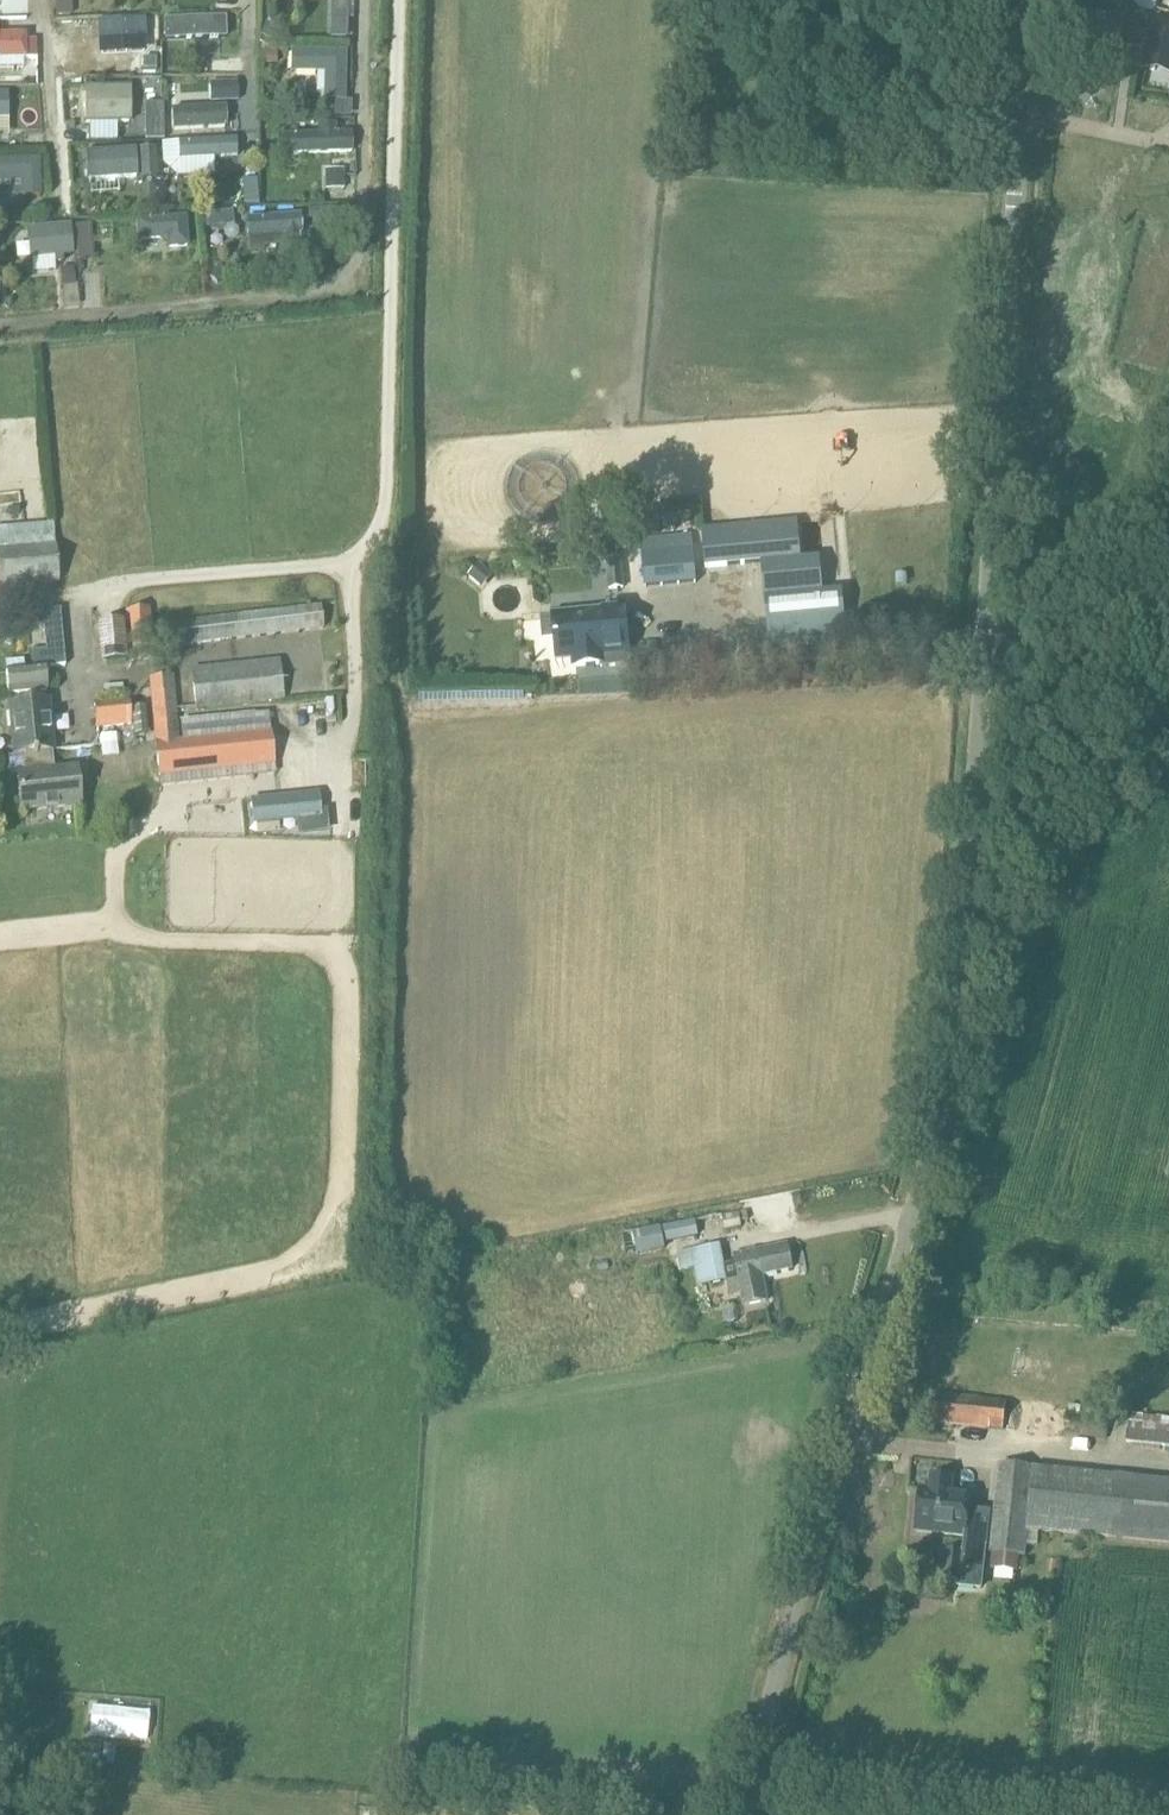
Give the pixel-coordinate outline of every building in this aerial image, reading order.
[(330,0),(330,38),(347,38),(347,0),(330,0)] [(225,18),(179,19),(179,35),(225,35),(225,18)] [(150,20),(98,20),(98,37),(136,37),(137,53),(150,52),(150,20)] [(1143,61),(1168,66),(1168,25),(1151,21),(1149,35),(1146,49),(1143,61)] [(24,57),(24,34),(0,34),(0,57),(24,57)] [(324,70),(324,99),(345,99),(345,49),(290,49),(290,70),(324,70)] [(237,82),(218,83),(219,102),(238,101),(237,82)] [(85,84),(85,103),(85,121),(129,121),(129,84),(85,84)] [(350,131),(277,135),(278,154),(351,151),(350,131)] [(135,147),(86,150),(87,179),(137,176),(135,147)] [(37,159),(0,160),(0,177),(21,177),(22,196),(37,195),(37,159)] [(325,173),(326,190),(345,189),(344,173),(325,173)] [(257,180),(242,181),(243,205),(259,204),(257,180)] [(164,186),(150,186),(151,200),(164,200),(164,186)] [(321,219),(321,208),(307,209),(308,220),(321,219)] [(299,214),(245,218),(247,245),(285,243),(287,265),(300,264),(297,231),(300,231),(299,214)] [(184,216),(136,219),(138,239),(168,236),(168,247),(186,246),(184,216)] [(76,243),(93,242),(91,224),(74,226),(76,243)] [(69,225),(26,229),(29,259),(53,257),(54,264),(62,263),(61,257),(72,256),(69,225)] [(658,511),(641,513),(643,536),(660,535),(658,511)] [(675,515),(661,517),(663,530),(677,529),(675,515)] [(702,529),(705,569),(802,560),(798,522),(702,529)] [(692,536),(640,541),(645,588),(697,583),(692,536)] [(0,550),(0,583),(0,587),(57,582),(54,545),(0,550)] [(625,589),(622,560),(607,562),(609,590),(625,589)] [(479,565),(468,577),(482,590),(493,577),(479,565)] [(842,590),(824,592),(765,598),(768,639),(846,632),(842,590)] [(221,617),(224,642),(325,630),(321,606),(221,617)] [(155,651),(152,625),(151,609),(126,611),(131,663),(156,660),(155,651)] [(32,653),(34,669),(6,673),(9,695),(46,691),(44,672),(49,672),(49,668),(65,666),(60,610),(42,612),(46,651),(32,653)] [(602,655),(628,652),(625,611),(553,617),(556,659),(574,658),(575,666),(603,664),(602,655)] [(126,644),(101,645),(102,675),(127,674),(126,644)] [(197,710),(284,700),(280,659),(192,669),(197,710)] [(150,678),(155,742),(179,740),(174,676),(150,678)] [(96,729),(98,729),(132,725),(129,698),(93,702),(96,729)] [(53,752),(48,703),(9,707),(14,756),(22,755),(52,752),(53,752)] [(269,713),(182,722),(183,740),(271,732),(269,713)] [(183,740),(179,740),(155,742),(158,778),(180,776),(275,766),(271,732),(183,740)] [(22,755),(24,775),(17,776),(21,813),(81,806),(77,769),(55,772),(52,752),(22,755)] [(314,792),(249,799),(251,818),(295,814),(296,828),(323,825),(322,811),(316,812),(314,792)] [(739,1215),(740,1222),(748,1221),(746,1213),(738,1214),(739,1215)] [(739,1215),(722,1218),(725,1230),(741,1227),(740,1222),(739,1215)] [(664,1228),(660,1228),(664,1244),(689,1238),(686,1223),(664,1228)] [(660,1228),(634,1234),(638,1254),(665,1248),(664,1244),(660,1228)] [(721,1246),(678,1255),(681,1271),(694,1269),(698,1287),(728,1281),(725,1267),(721,1246)] [(736,1264),(725,1267),(728,1281),(730,1296),(742,1294),(745,1307),(767,1303),(762,1276),(792,1270),(787,1246),(735,1256),(736,1264)] [(1007,1401),(936,1394),(933,1424),(1003,1431),(1007,1401)] [(1129,1415),(1127,1443),(1168,1448),(1168,1419),(1129,1415)] [(1033,1468),(1000,1465),(990,1554),(1027,1558),(1028,1532),(1168,1546),(1168,1481),(1043,1469),(1033,1468)] [(915,1530),(963,1536),(964,1537),(966,1521),(985,1523),(985,1518),(990,1519),(991,1512),(968,1509),(970,1494),(951,1492),(952,1480),(930,1477),(929,1489),(920,1488),(915,1530)] [(961,1552),(944,1550),(940,1580),(957,1582),(957,1587),(979,1590),(984,1547),(986,1548),(990,1519),(985,1518),(985,1523),(966,1521),(964,1537),(963,1536),(961,1552)]
